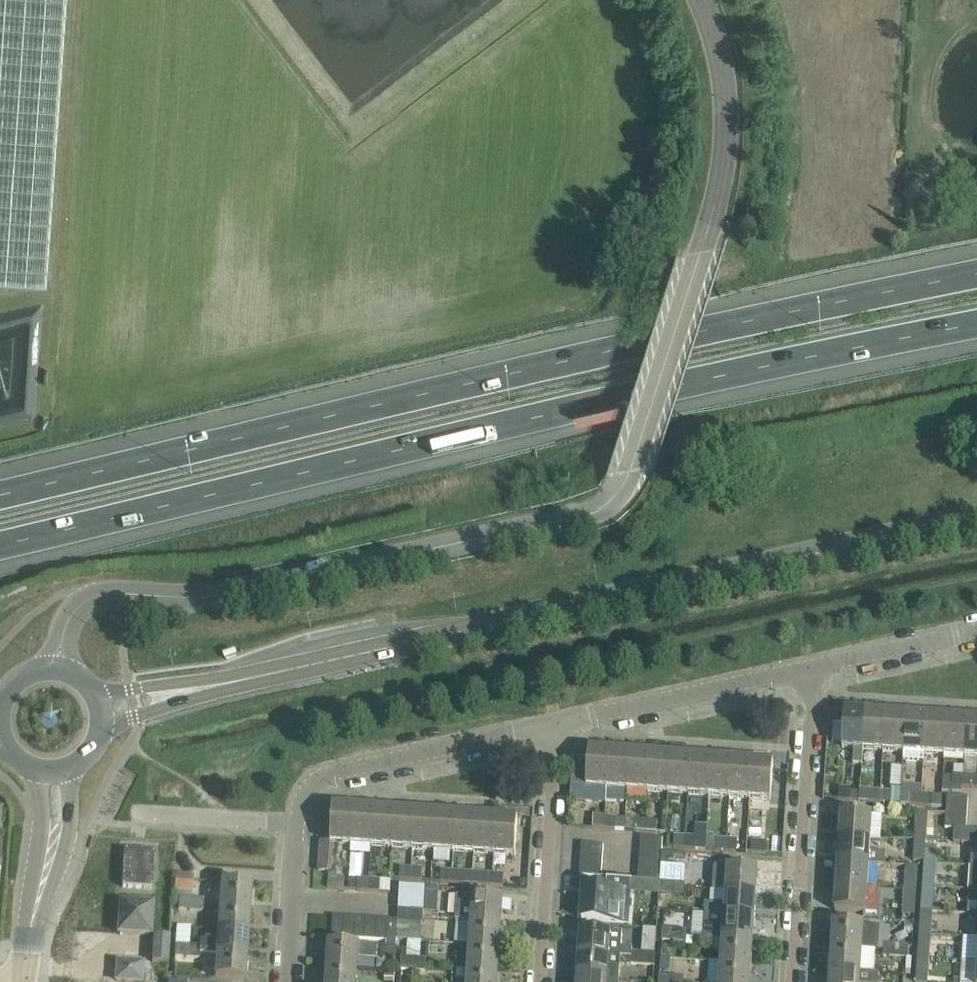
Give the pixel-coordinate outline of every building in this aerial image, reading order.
[(45,283),(65,0),(0,0),(0,280),(45,283)] [(845,709),(842,747),(854,748),(853,764),(862,764),(863,748),(866,710),(845,709)] [(886,712),(866,710),(863,748),(884,749),(886,712)] [(884,749),(904,751),(906,713),(886,712),(884,749)] [(924,752),(927,714),(906,713),(904,751),(903,758),(923,760),(924,752)] [(927,714),(924,752),(945,753),(947,716),(927,714)] [(968,717),(947,716),(945,753),(965,755),(968,717)] [(968,717),(965,755),(976,755),(976,718),(968,717)] [(606,802),(608,787),(610,749),(589,748),(588,760),(574,759),(572,784),(586,785),(585,800),(606,802)] [(610,749),(608,787),(628,789),(630,751),(610,749)] [(630,751),(628,789),(648,790),(651,752),(630,751)] [(651,752),(648,790),(669,791),(671,754),(651,752)] [(689,793),(692,755),(671,754),(669,791),(689,793)] [(689,793),(709,794),(712,757),(692,755),(689,793)] [(709,794),(730,796),(732,758),(712,757),(709,794)] [(730,796),(750,797),(752,759),(732,758),(730,796)] [(774,761),(752,759),(750,797),(749,805),(770,807),(771,799),(774,761)] [(952,785),(963,786),(964,774),(953,773),(952,785)] [(975,775),(964,774),(963,786),(974,786),(975,775)] [(851,788),(840,787),(839,799),(850,799),(851,788)] [(859,800),(880,801),(880,789),(860,788),(859,800)] [(880,789),(880,801),(891,802),(891,790),(880,789)] [(901,791),(900,803),(920,804),(921,792),(901,791)] [(932,793),(921,792),(920,804),(931,805),(941,806),(943,794),(932,793)] [(947,793),(947,804),(968,805),(969,794),(947,793)] [(337,843),(351,843),(354,806),(333,804),(331,841),(321,840),(319,870),(335,872),(337,843)] [(967,816),(968,805),(947,804),(946,815),(967,816)] [(374,807),(354,806),(351,843),(372,845),(374,807)] [(395,808),(374,807),(372,845),(392,846),(395,808)] [(392,846),(413,848),(415,810),(395,808),(392,846)] [(415,810),(413,848),(433,849),(436,811),(415,810)] [(456,813),(436,811),(433,849),(454,850),(456,813)] [(916,811),(914,836),(927,837),(929,812),(916,811)] [(841,812),(839,837),(869,839),(871,814),(861,813),(841,812)] [(929,812),(927,837),(926,860),(924,860),(924,862),(936,863),(938,837),(934,837),(935,812),(929,812)] [(454,850),(474,852),(477,814),(456,813),(454,850)] [(604,828),(605,815),(605,814),(594,813),(593,827),(604,828)] [(477,814),(474,852),(494,853),(496,815),(477,814)] [(497,815),(495,853),(514,854),(515,854),(518,817),(497,815)] [(605,815),(604,828),(625,829),(626,817),(616,816),(605,815)] [(966,828),(967,816),(946,815),(945,827),(954,827),(966,828)] [(625,829),(645,830),(646,819),(626,817),(625,829)] [(657,819),(646,819),(645,830),(656,831),(657,819)] [(694,835),(686,834),(685,847),(705,848),(706,836),(707,824),(695,823),(694,835)] [(966,828),(954,827),(953,840),(972,841),(970,865),(976,866),(976,829),(966,828)] [(668,846),(685,847),(686,834),(674,834),(668,834),(668,846)] [(641,835),(640,845),(662,847),(663,836),(641,835)] [(705,848),(726,849),(726,837),(706,836),(705,848)] [(927,837),(914,836),(913,859),(924,860),(926,860),(927,837)] [(737,838),(726,837),(726,849),(736,850),(737,838)] [(869,839),(839,837),(838,861),(868,863),(868,862),(884,863),(885,851),(868,850),(869,839)] [(752,840),(752,852),(766,853),(767,841),(752,840)] [(582,853),(602,854),(603,843),(583,842),(582,853)] [(640,845),(639,856),(661,858),(662,851),(662,847),(640,845)] [(152,888),(154,851),(124,849),(122,886),(152,888)] [(662,851),(661,858),(661,865),(685,867),(686,853),(662,851)] [(602,854),(582,853),(581,863),(601,865),(602,854)] [(661,865),(661,858),(639,856),(639,867),(660,869),(661,865)] [(868,863),(838,861),(836,886),(866,888),(868,863)] [(935,887),(936,863),(924,862),(922,886),(935,887)] [(601,865),(581,863),(580,874),(600,876),(601,865)] [(410,878),(411,866),(400,865),(400,878),(410,878)] [(906,865),(904,891),(916,891),(918,866),(906,865)] [(970,865),(968,889),(976,890),(976,866),(970,865)] [(411,866),(410,878),(421,879),(422,867),(411,866)] [(726,866),(725,890),(756,893),(758,868),(726,866)] [(660,879),(660,869),(639,867),(638,879),(659,880),(660,879)] [(440,881),(452,882),(452,869),(441,868),(440,881)] [(452,882),(472,883),(473,870),(452,869),(452,882)] [(473,870),(472,883),(492,884),(493,872),(473,870)] [(494,872),(493,885),(503,886),(504,872),(494,872)] [(174,889),(174,895),(181,896),(182,890),(192,890),(193,876),(175,875),(174,889)] [(344,889),(345,877),(329,876),(328,888),(344,889)] [(659,880),(638,879),(607,876),(606,888),(584,887),(582,918),(609,920),(630,922),(632,892),(659,894),(659,891),(659,880)] [(357,889),(369,890),(370,878),(358,877),(357,889)] [(391,879),(370,878),(369,890),(390,892),(391,879)] [(659,891),(671,892),(672,880),(660,879),(659,880),(659,891)] [(672,880),(671,892),(683,893),(684,880),(672,880)] [(221,881),(219,905),(249,907),(251,883),(221,881)] [(411,909),(410,921),(422,922),(425,886),(400,884),(398,908),(411,909)] [(866,888),(836,886),(835,909),(855,910),(865,911),(866,888)] [(922,886),(921,911),(933,912),(935,887),(922,886)] [(439,909),(441,888),(428,887),(427,909),(439,909)] [(976,915),(976,890),(968,889),(967,914),(976,915)] [(755,916),(756,893),(725,890),(724,902),(704,901),(704,912),(723,913),(755,916)] [(916,891),(904,891),(903,913),(914,914),(916,891)] [(471,919),(502,921),(503,898),(457,894),(455,918),(471,919)] [(177,908),(190,909),(191,897),(181,896),(174,895),(173,902),(178,902),(177,908)] [(204,897),(191,897),(190,909),(203,910),(204,897)] [(150,934),(152,904),(121,902),(119,932),(150,934)] [(219,905),(218,929),(248,931),(249,907),(219,905)] [(406,921),(410,921),(411,909),(398,908),(397,919),(398,919),(397,933),(405,934),(406,921)] [(931,934),(933,912),(921,911),(919,933),(931,934)] [(713,937),(753,940),(755,916),(723,913),(722,924),(704,923),(703,936),(713,937)] [(343,937),(344,916),(334,915),(332,936),(343,937)] [(343,937),(354,937),(355,916),(344,916),(343,937)] [(354,937),(364,938),(366,917),(355,916),(354,937)] [(377,918),(366,917),(364,938),(375,939),(377,918)] [(375,939),(386,940),(387,919),(377,918),(375,939)] [(397,919),(387,919),(386,940),(387,940),(397,940),(397,933),(398,919),(397,919)] [(470,943),(500,945),(502,921),(471,919),(470,943)] [(832,945),(861,947),(862,923),(834,921),(832,945)] [(662,939),(674,940),(675,927),(663,926),(662,939)] [(687,928),(675,927),(674,940),(686,941),(687,928)] [(581,928),(579,952),(630,956),(631,950),(632,950),(632,947),(620,946),(621,931),(581,928)] [(200,946),(188,945),(187,957),(199,958),(200,952),(216,953),(246,955),(248,931),(218,929),(217,941),(200,940),(200,946)] [(919,933),(917,958),(930,958),(931,934),(919,933)] [(168,962),(169,936),(154,935),(152,961),(168,962)] [(751,963),(753,940),(713,937),(712,949),(720,950),(720,961),(751,963)] [(414,956),(413,969),(425,970),(426,957),(420,957),(421,939),(408,939),(407,956),(414,956)] [(397,940),(387,940),(386,945),(384,944),(383,957),(395,958),(397,940)] [(328,966),(357,968),(358,957),(377,958),(378,944),(359,943),(359,944),(329,942),(328,966)] [(895,956),(896,943),(884,942),(883,955),(895,956)] [(500,945),(470,943),(468,967),(498,969),(500,945)] [(896,943),(895,956),(908,957),(909,944),(896,943)] [(175,956),(187,957),(188,945),(176,944),(175,956)] [(861,947),(832,945),(831,969),(859,971),(861,947)] [(579,952),(577,977),(619,979),(620,962),(630,962),(630,961),(642,962),(643,950),(632,950),(631,950),(630,956),(579,952)] [(643,950),(642,962),(654,963),(654,951),(643,950)] [(246,955),(216,953),(215,969),(203,968),(202,976),(244,979),(246,955)] [(407,969),(413,969),(414,956),(407,956),(402,956),(400,980),(407,981),(407,969)] [(928,981),(930,958),(917,958),(916,981),(928,981)] [(141,981),(142,963),(117,961),(116,980),(141,981)] [(718,981),(750,981),(751,963),(720,961),(718,981)] [(357,968),(328,966),(327,981),(357,981),(357,968)] [(498,969),(468,967),(467,981),(497,981),(498,969)] [(859,971),(831,969),(830,981),(877,981),(878,972),(859,971)] [(672,974),(659,973),(659,981),(671,981),(672,974)]
